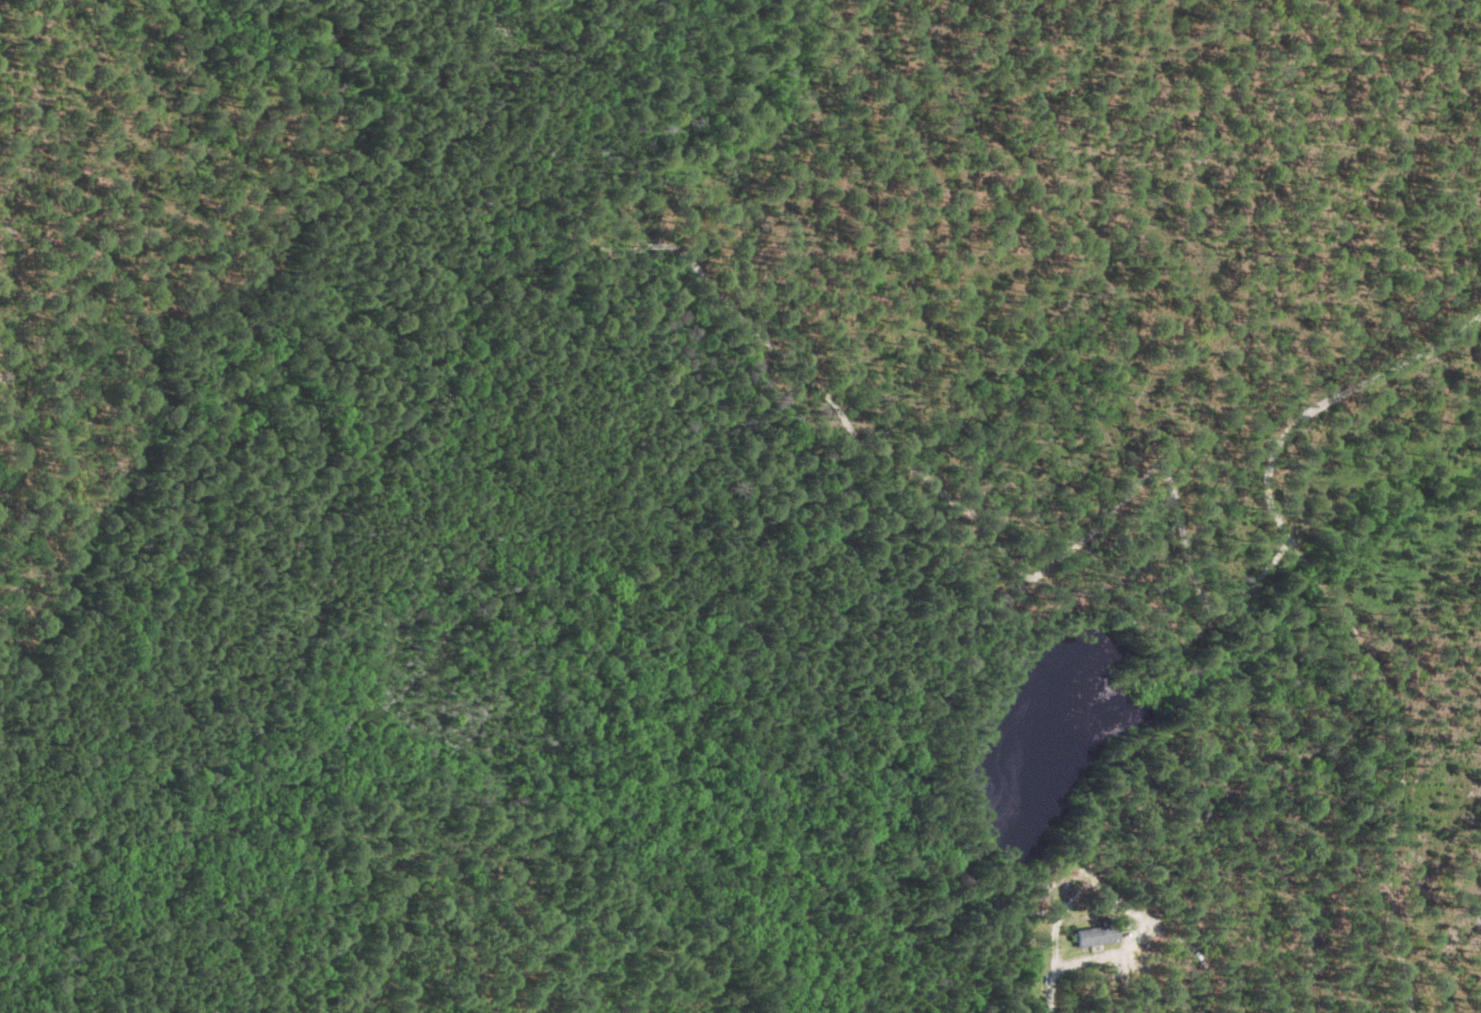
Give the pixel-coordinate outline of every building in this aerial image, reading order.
[(1073,929),(1076,947),(1118,939),(1115,921),(1073,929)]
